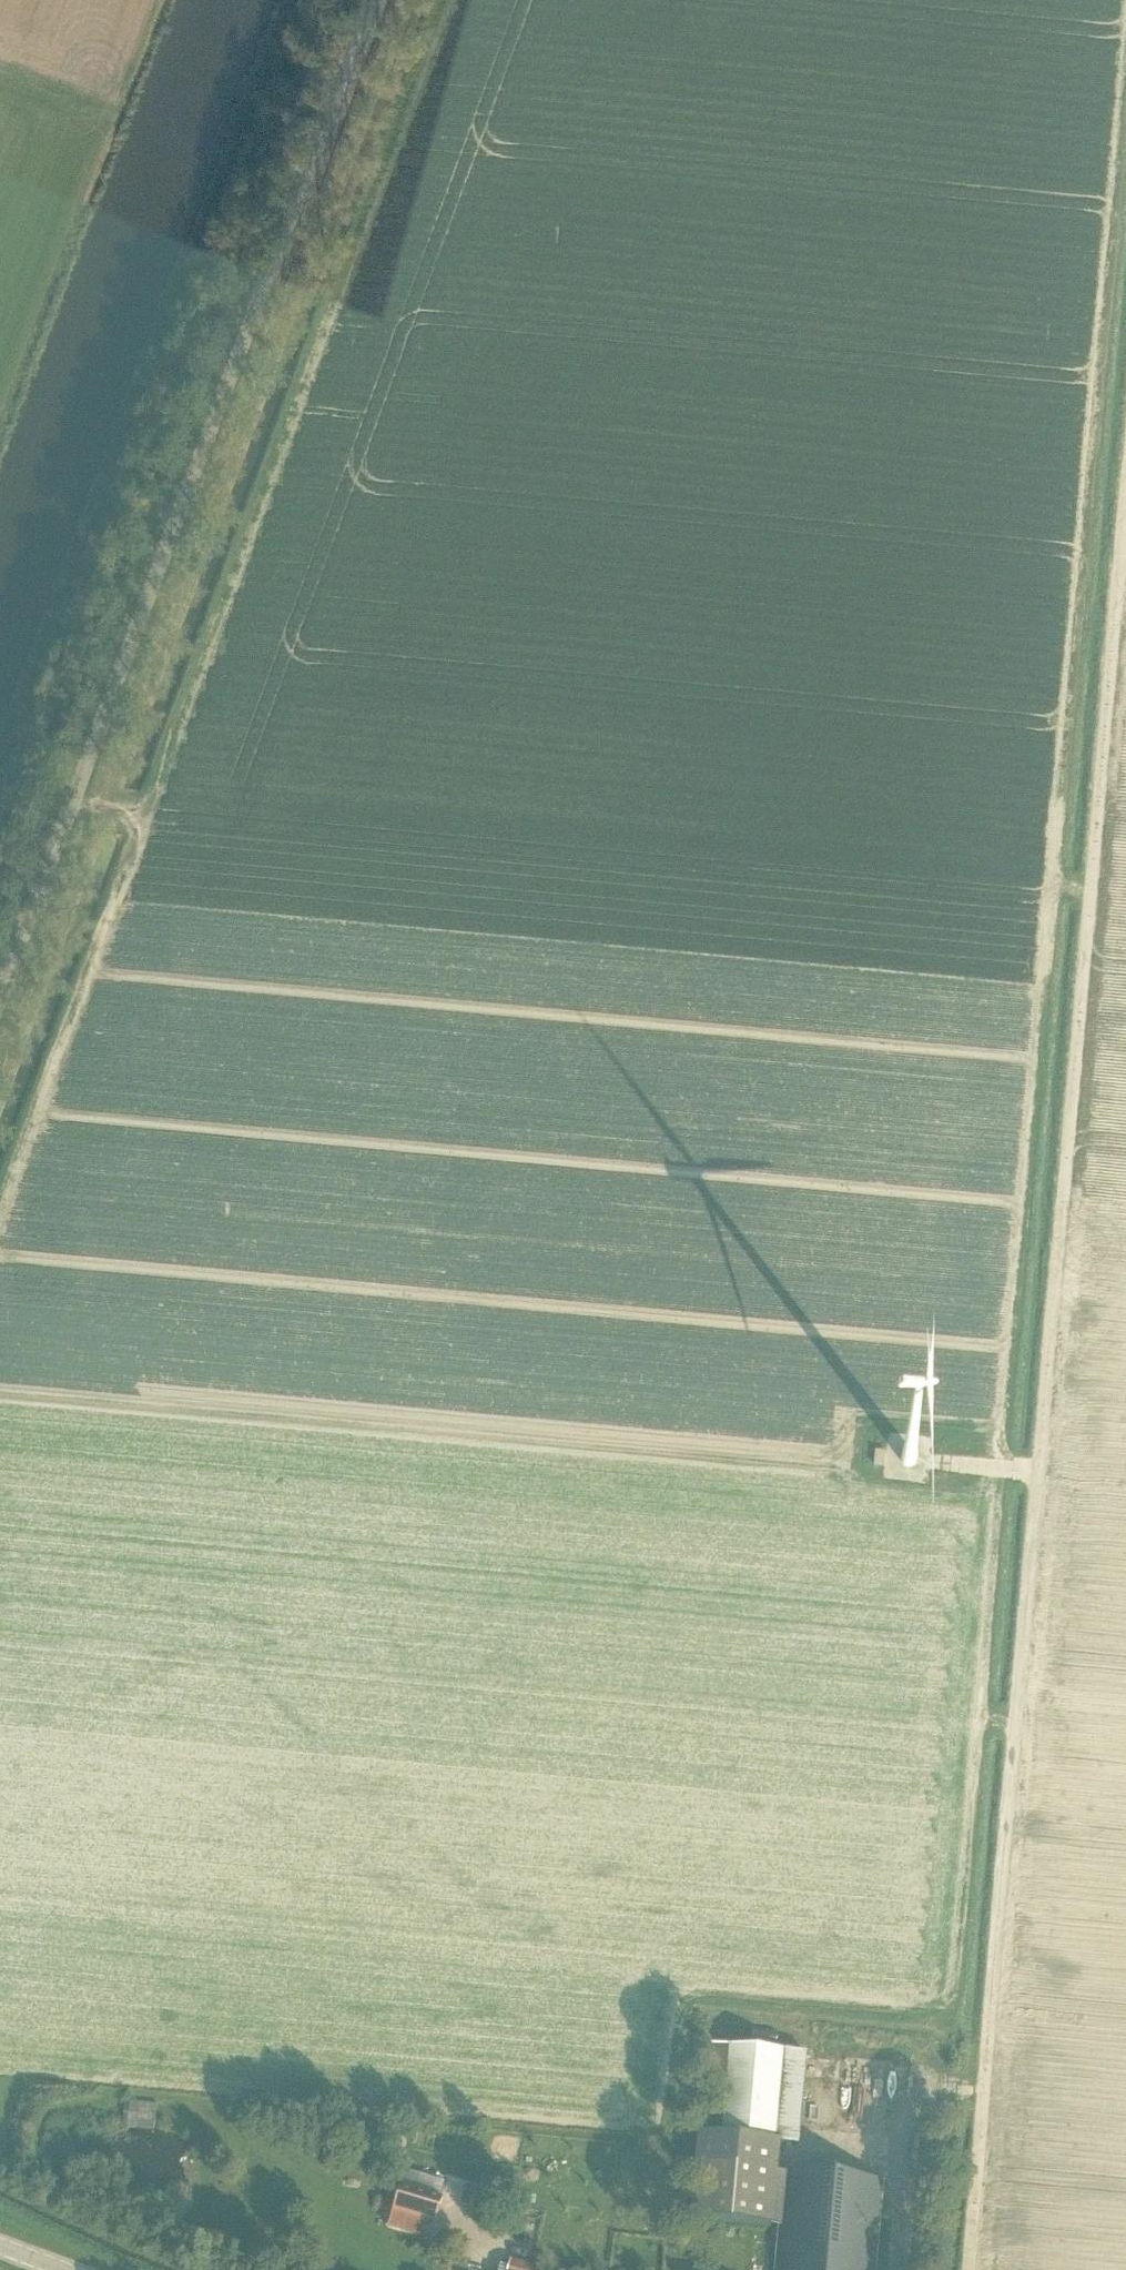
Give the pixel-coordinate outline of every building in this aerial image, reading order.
[(779,2033),(755,2031),(754,2048),(777,2050),(779,2033)] [(707,2047),(692,2219),(774,2226),(779,2173),(781,2144),(789,2054),(707,2047)] [(130,2099),(128,2112),(156,2116),(158,2103),(130,2099)] [(482,2174),(479,2190),(490,2192),(493,2176),(482,2174)] [(881,2182),(786,2174),(782,2226),(778,2269),(874,2269),(881,2182)] [(436,2223),(443,2200),(401,2187),(389,2227),(421,2237),(426,2220),(436,2223)] [(532,2266),(511,2259),(508,2269),(531,2269),(532,2266)]
